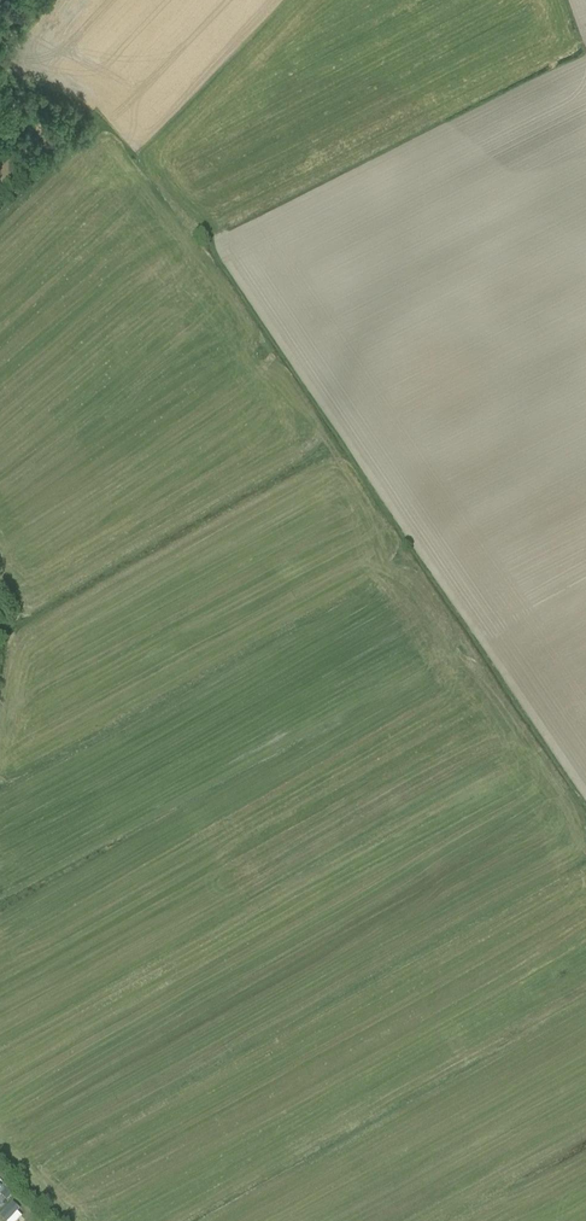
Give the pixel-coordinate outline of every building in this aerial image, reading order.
[(6,1189),(2,1194),(8,1200),(12,1195),(6,1189)] [(23,1217),(8,1200),(0,1207),(0,1220),(19,1220),(23,1217)]
